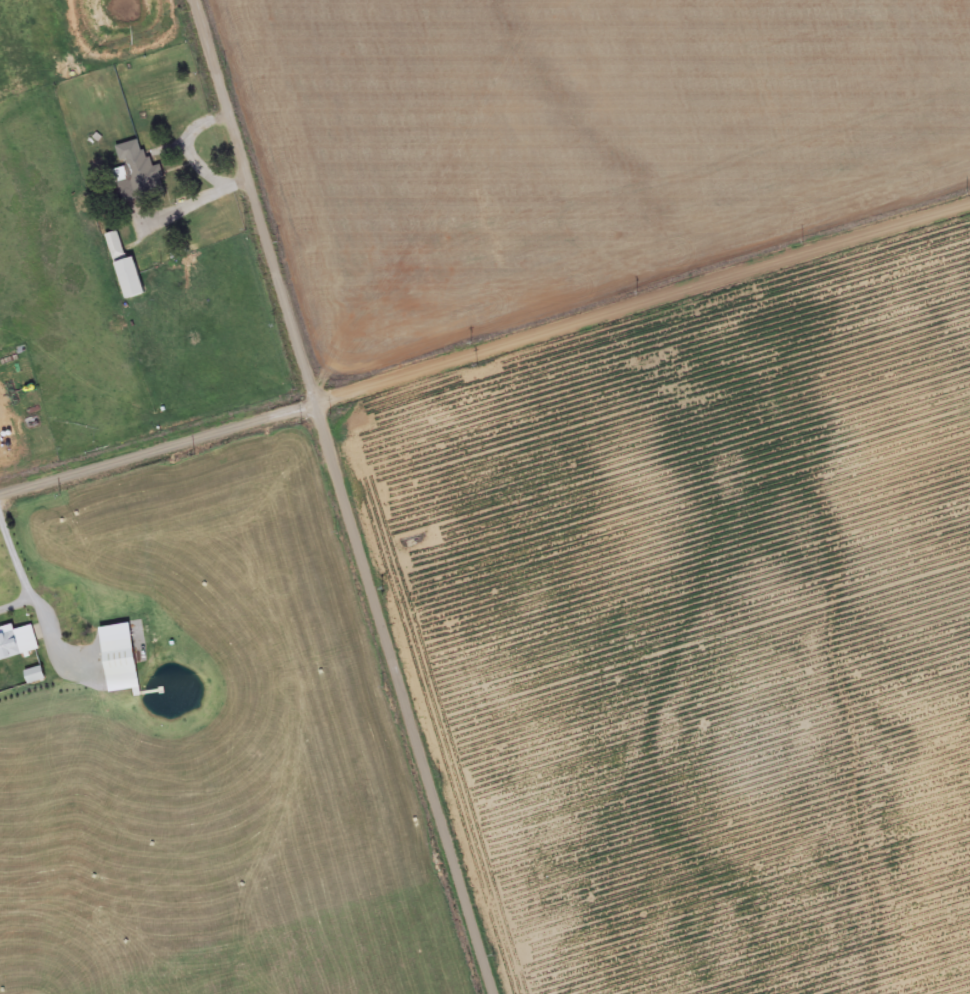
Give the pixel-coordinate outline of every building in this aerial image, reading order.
[(125,157),(127,169),(115,172),(121,202),(157,195),(154,183),(164,181),(161,167),(151,169),(147,152),(125,157)] [(134,258),(125,261),(118,233),(108,236),(124,301),(144,296),(134,258)] [(39,652),(33,627),(14,632),(13,627),(0,630),(0,662),(39,652)] [(137,676),(133,646),(102,650),(107,680),(137,676)] [(25,674),(29,686),(44,681),(41,669),(25,674)]
